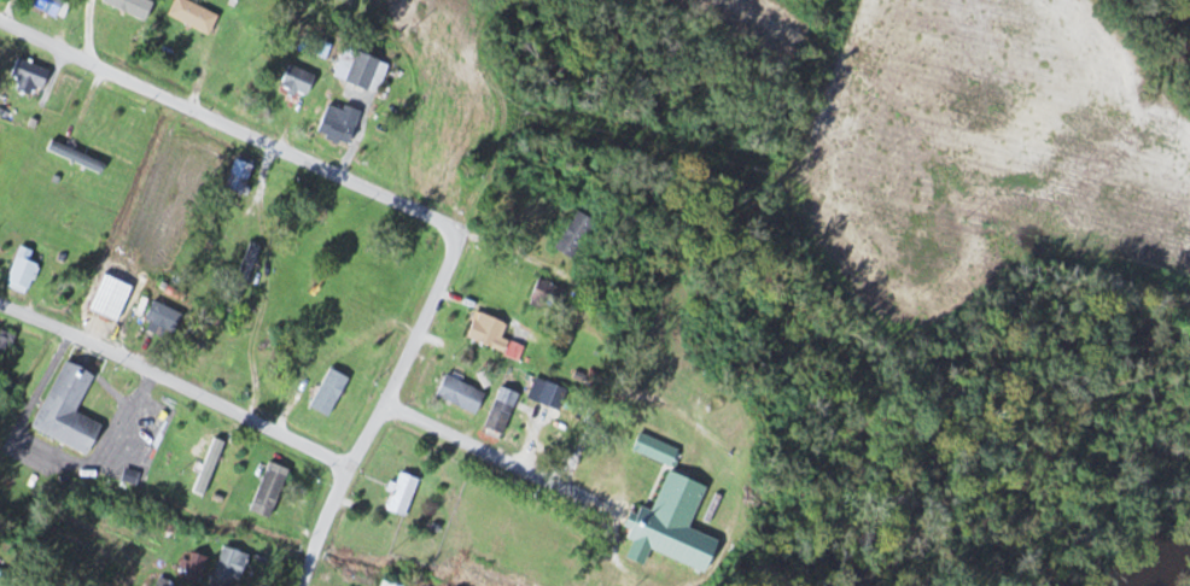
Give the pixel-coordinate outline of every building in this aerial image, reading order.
[(66,0),(32,0),(31,3),(56,17),(66,0)] [(156,20),(161,0),(102,0),(101,3),(156,20)] [(208,36),(219,18),(189,0),(177,0),(169,13),(208,36)] [(336,75),(377,95),(391,66),(349,47),(336,75)] [(22,80),(17,89),(30,96),(36,85),(43,89),(52,72),(21,57),(12,75),(22,80)] [(283,90),(308,96),(315,73),(289,66),(283,90)] [(317,132),(347,146),(361,116),(331,102),(317,132)] [(50,148),(101,173),(105,164),(54,140),(50,148)] [(245,195),(258,162),(239,154),(226,187),(245,195)] [(555,247),(573,259),(598,223),(580,211),(555,247)] [(34,251),(22,247),(7,285),(29,294),(40,265),(30,261),(34,251)] [(112,331),(133,277),(112,269),(92,323),(112,331)] [(564,289),(541,278),(531,301),(554,311),(564,289)] [(149,327),(177,330),(180,309),(152,306),(149,327)] [(509,323),(477,312),(468,341),(522,358),(526,346),(504,339),(509,323)] [(0,330),(0,358),(5,360),(15,337),(0,330)] [(87,454),(100,424),(78,414),(95,375),(64,361),(34,430),(87,454)] [(349,378),(331,369),(312,408),(330,417),(349,378)] [(487,393),(447,375),(437,396),(477,415),(487,393)] [(570,390),(547,381),(539,402),(562,411),(570,390)] [(503,434),(521,395),(503,387),(485,426),(503,434)] [(634,448),(672,468),(680,452),(642,432),(634,448)] [(233,455),(199,437),(190,454),(224,472),(233,455)] [(707,572),(719,541),(691,529),(708,486),(670,471),(654,511),(641,506),(637,516),(634,514),(625,537),(634,540),(627,558),(646,565),(652,550),(707,572)] [(388,510),(407,517),(421,480),(401,473),(388,510)] [(225,546),(211,585),(216,585),(238,585),(249,555),(225,546)] [(202,582),(209,558),(187,551),(179,575),(202,582)]
